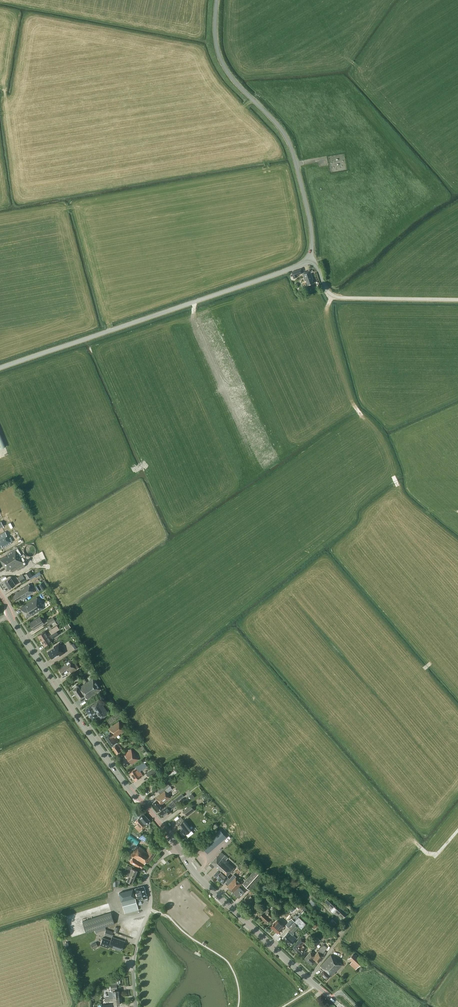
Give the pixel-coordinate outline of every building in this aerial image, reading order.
[(344,152),(328,155),(330,173),(347,170),(344,152)] [(310,271),(302,273),(301,269),(291,272),(293,278),(297,277),(296,275),(302,273),(305,281),(306,280),(307,285),(313,283),(312,280),(313,279),(310,271)] [(5,531),(0,534),(0,548),(2,547),(11,543),(10,542),(12,541),(10,536),(8,538),(5,531)] [(25,566),(23,561),(24,560),(17,548),(0,558),(0,567),(1,566),(3,565),(6,571),(10,568),(12,571),(17,568),(18,570),(25,566)] [(31,573),(30,570),(24,574),(27,579),(34,575),(32,572),(31,573)] [(17,577),(21,583),(26,580),(22,574),(17,577)] [(9,588),(15,584),(11,577),(5,581),(9,588)] [(43,582),(38,584),(41,589),(42,591),(47,588),(43,582)] [(24,598),(34,592),(29,584),(15,592),(15,594),(13,595),(16,601),(21,598),(21,599),(24,597),(24,598)] [(32,615),(36,613),(36,612),(38,611),(44,608),(39,600),(39,601),(36,597),(20,607),(26,617),(31,614),(32,615)] [(49,625),(55,621),(55,620),(59,618),(57,615),(53,617),(47,621),(49,625)] [(46,622),(44,619),(42,620),(39,616),(29,623),(34,630),(46,622)] [(50,630),(52,634),(56,631),(60,629),(57,625),(50,630)] [(50,635),(49,632),(46,634),(45,631),(37,636),(41,641),(50,635)] [(51,641),(50,639),(58,634),(56,631),(52,634),(50,635),(41,641),(44,646),(51,641)] [(59,656),(64,652),(58,643),(54,646),(54,647),(47,651),(52,658),(58,654),(59,656)] [(70,673),(79,667),(73,659),(72,660),(71,659),(64,663),(65,664),(58,669),(62,675),(69,670),(70,673)] [(86,699),(100,690),(93,678),(79,688),(77,686),(72,689),(78,699),(84,696),(86,699)] [(99,719),(108,714),(102,705),(101,706),(97,701),(91,706),(90,705),(85,709),(92,719),(97,715),(99,719)] [(114,736),(124,730),(118,721),(108,728),(110,731),(108,732),(109,733),(104,737),(110,745),(117,740),(114,736)] [(118,743),(117,743),(112,747),(116,754),(122,750),(118,743)] [(131,764),(138,760),(130,749),(123,754),(125,756),(120,760),(125,766),(130,763),(131,764)] [(143,775),(137,767),(142,764),(140,762),(136,765),(137,767),(129,772),(135,781),(143,775)] [(154,767),(146,773),(148,777),(156,771),(154,767)] [(151,777),(154,782),(165,774),(162,769),(151,777)] [(165,783),(169,780),(168,779),(172,776),(170,773),(162,780),(165,783)] [(170,787),(171,786),(167,782),(157,790),(160,794),(154,798),(156,800),(152,804),(158,811),(162,808),(160,805),(175,794),(170,787)] [(171,812),(170,810),(176,805),(175,803),(183,796),(181,793),(168,804),(169,805),(167,807),(159,813),(162,817),(167,813),(168,814),(171,812)] [(190,805),(183,811),(188,816),(195,810),(190,805)] [(142,814),(139,817),(136,813),(133,820),(134,822),(137,825),(135,827),(139,832),(146,826),(146,825),(150,822),(142,814)] [(186,834),(191,830),(183,821),(178,825),(182,830),(180,832),(183,835),(185,833),(186,834)] [(201,846),(207,853),(226,837),(220,829),(201,846)] [(127,839),(137,845),(140,841),(130,834),(127,839)] [(130,856),(133,858),(144,865),(146,862),(148,863),(156,853),(148,848),(145,852),(143,851),(144,850),(130,840),(126,845),(129,847),(126,852),(130,855),(130,856)] [(215,866),(224,855),(220,852),(211,862),(209,864),(210,866),(213,868),(215,866)] [(227,858),(224,855),(215,866),(218,869),(213,875),(223,883),(228,878),(226,876),(234,868),(225,860),(227,858)] [(142,868),(144,865),(133,858),(130,862),(138,868),(139,866),(142,868)] [(131,869),(130,873),(129,874),(135,876),(137,870),(132,868),(132,867),(128,865),(127,868),(131,869)] [(242,883),(249,890),(263,875),(255,868),(242,883)] [(132,882),(135,876),(129,874),(130,873),(125,871),(124,874),(129,875),(127,880),(132,882)] [(242,882),(239,879),(234,874),(225,883),(227,885),(226,886),(233,892),(242,882)] [(137,894),(145,892),(144,886),(135,888),(137,894)] [(240,886),(239,887),(233,893),(238,898),(245,891),(240,886)] [(147,898),(145,892),(137,894),(134,895),(133,889),(119,893),(125,913),(138,909),(135,899),(138,898),(138,900),(147,898)] [(254,903),(255,901),(248,894),(242,900),(249,907),(253,903),(254,903)] [(340,906),(340,907),(336,903),(335,903),(328,897),(324,901),(331,908),(329,909),(333,913),(336,911),(338,913),(339,914),(343,917),(346,914),(345,913),(346,912),(343,909),(340,906)] [(273,920),(275,918),(264,907),(261,910),(262,911),(258,915),(267,923),(271,919),(273,920)] [(86,933),(97,929),(105,927),(115,924),(111,912),(82,921),(86,933)] [(292,918),(285,924),(289,927),(297,919),(294,916),(292,918)] [(296,939),(293,935),(294,934),(293,932),(299,926),(301,929),(306,924),(298,917),(297,919),(289,927),(291,929),(289,931),(288,931),(282,938),(290,945),(296,939)] [(277,933),(283,926),(276,920),(270,927),(277,933)] [(110,940),(103,937),(100,945),(108,947),(109,945),(121,950),(125,941),(112,936),(110,940)] [(308,947),(311,950),(320,940),(317,937),(308,947)] [(306,948),(302,945),(304,942),(301,938),(292,947),(301,956),(305,951),(304,950),(306,948)] [(315,954),(314,955),(310,952),(304,958),(312,965),(315,961),(317,962),(326,952),(324,951),(329,946),(324,942),(315,954)] [(354,954),(350,958),(358,966),(362,961),(354,954)] [(331,976),(341,965),(331,955),(320,966),(323,969),(320,973),(326,979),(330,975),(331,976)] [(105,999),(119,997),(118,990),(109,991),(109,995),(105,995),(105,999)]
